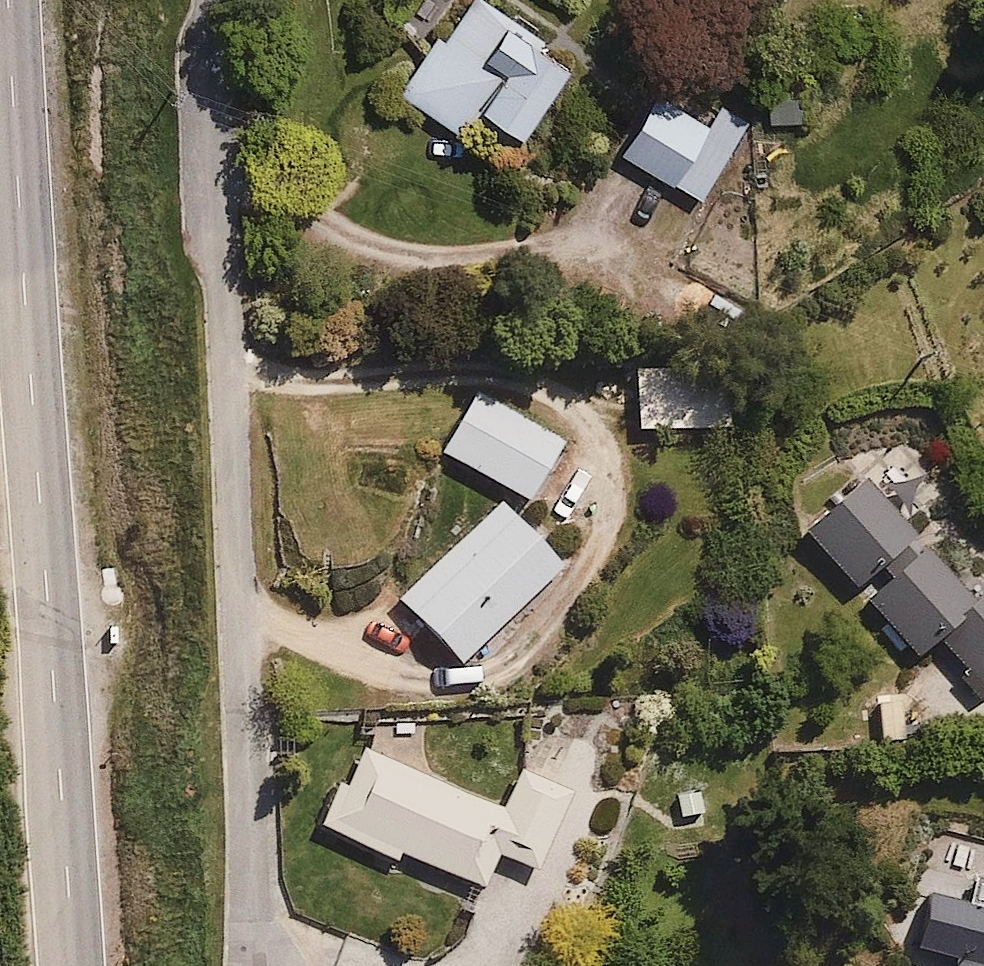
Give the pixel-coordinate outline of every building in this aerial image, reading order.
[(579,60),(497,0),(465,0),(403,84),(506,159),(579,60)] [(660,87),(626,142),(703,190),(738,136),(660,87)] [(815,89),(771,89),(771,119),(815,119),(815,89)] [(640,359),(641,419),(735,418),(735,359),(640,359)] [(480,382),(444,441),(533,496),(569,436),(480,382)] [(867,467),(807,524),(923,646),(942,628),(983,672),(983,588),(983,589),(867,467)] [(568,564),(503,495),(402,590),(467,659),(568,564)] [(509,800),(368,734),(328,821),(404,857),(413,838),(490,875),(505,842),(542,859),(577,785),(527,762),(509,800)] [(962,948),(983,954),(983,886),(979,884),(962,948)]
